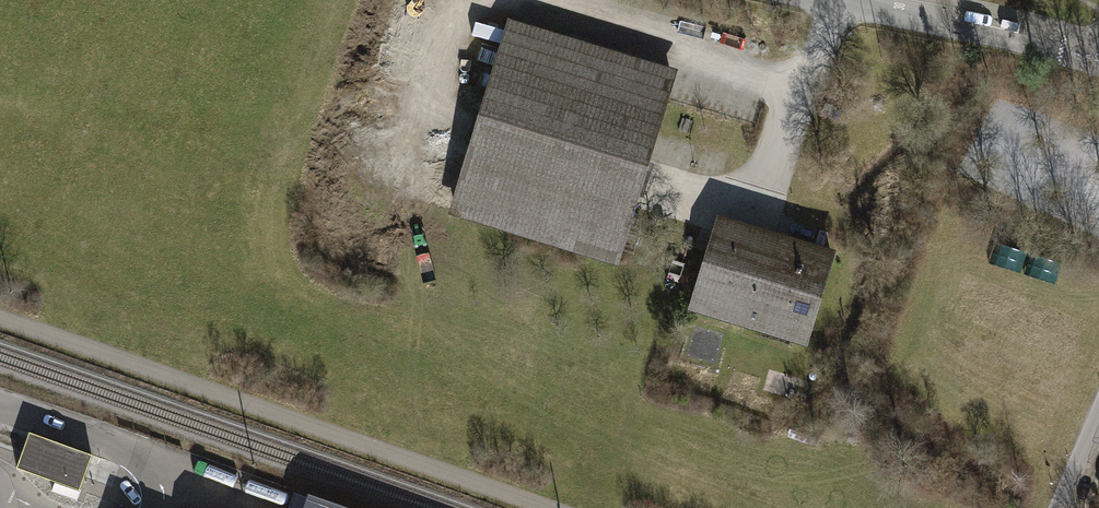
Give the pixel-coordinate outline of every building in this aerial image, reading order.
[(446,213),(615,265),(675,72),(506,20),(446,213)] [(692,311),(813,348),(843,249),(723,213),(692,311)] [(28,450),(21,470),(81,490),(87,471),(93,454),(34,434),(28,450)] [(294,494),(289,507),(335,507),(294,494)]
